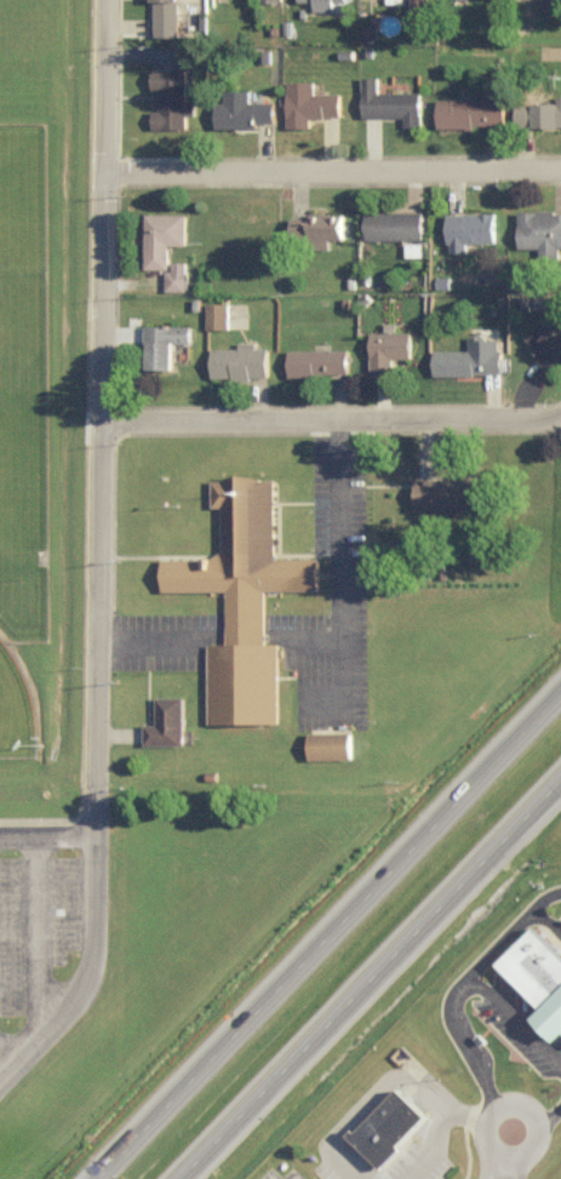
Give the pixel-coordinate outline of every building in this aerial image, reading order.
[(154,34),(179,34),(179,0),(154,0),(154,34)] [(412,15),(431,15),(431,0),(412,0),(412,15)] [(560,13),(560,0),(543,0),(543,13),(560,13)] [(187,126),(187,113),(196,113),(196,98),(186,98),(186,66),(153,66),(153,89),(159,89),(159,108),(153,108),(153,126),(187,126)] [(439,96),(439,123),(506,124),(506,74),(485,73),(485,96),(439,96)] [(363,114),(403,113),(403,125),(422,124),(422,89),(378,90),(378,74),(362,75),(363,114)] [(287,80),(288,127),(310,126),(310,115),(341,114),(340,91),(315,91),(314,79),(287,80)] [(275,121),(275,100),(250,99),(250,91),(217,90),(217,126),(257,126),(257,120),(275,121)] [(558,94),(558,100),(517,101),(517,124),(560,123),(560,93),(558,94)] [(366,237),(423,236),(423,208),(366,209),(366,237)] [(520,246),(540,246),(540,249),(560,249),(560,209),(518,210),(520,246)] [(496,210),(449,211),(449,250),(467,250),(467,241),(496,240),(496,210)] [(169,267),(169,242),(186,243),(187,212),(146,211),(145,267),(169,267)] [(345,234),(344,211),(291,213),(292,237),(345,234)] [(406,255),(423,255),(423,240),(406,241),(406,255)] [(187,259),(168,259),(168,289),(187,289),(187,259)] [(554,294),(535,294),(535,305),(554,306),(554,294)] [(228,326),(227,300),(206,301),(207,326),(228,326)] [(547,332),(537,323),(524,337),(540,351),(535,356),(550,369),(560,357),(560,316),(547,332)] [(191,324),(145,323),(145,354),(150,354),(150,365),(176,366),(176,341),(191,341),(191,324)] [(412,356),(411,330),(370,330),(371,372),(394,372),(394,356),(412,356)] [(434,348),(435,373),(501,372),(501,335),(469,335),(469,347),(434,348)] [(212,376),(269,375),(268,345),(255,346),(255,339),(238,340),(238,346),(212,346),(212,376)] [(348,347),(289,348),(289,373),(348,372),(348,347)] [(416,476),(416,507),(491,505),(490,474),(416,476)] [(222,480),(275,480),(276,557),(321,557),(321,591),(264,593),(264,642),(280,642),(280,723),(210,723),(210,645),(227,645),(227,591),(165,591),(165,559),(223,557),(222,506),(213,506),(213,480),(222,480)] [(184,742),(183,694),(156,694),(156,722),(145,722),(145,742),(184,742)] [(352,757),(352,730),(309,730),(309,758),(352,757)] [(546,920),(560,935),(560,1030),(543,1013),(553,1003),(508,960),(546,920)] [(361,1132),(394,1163),(416,1140),(412,1137),(440,1109),(411,1081),(361,1132)]
